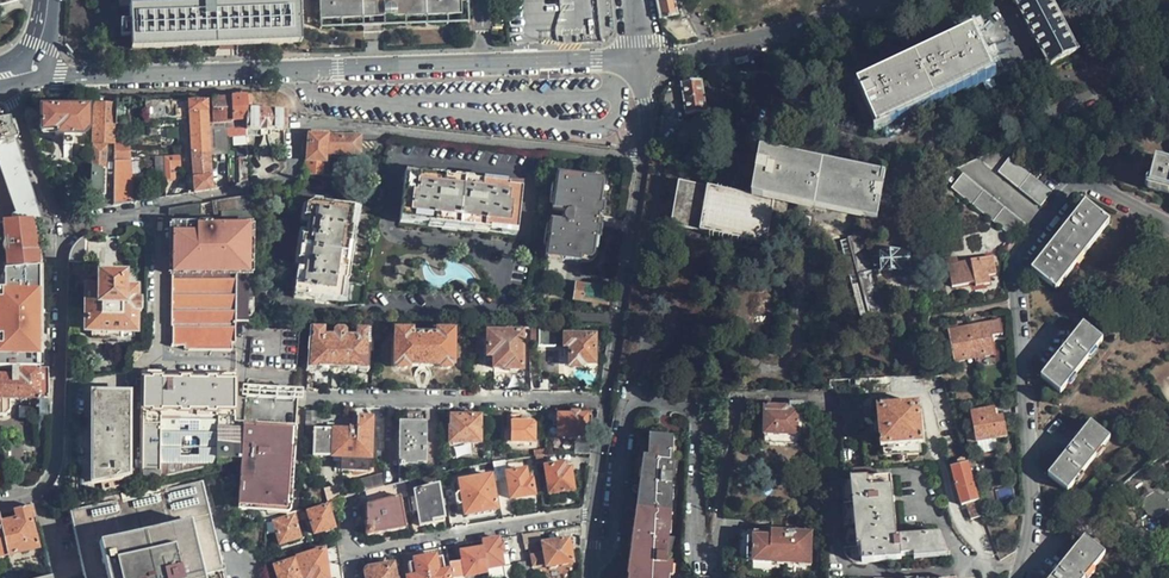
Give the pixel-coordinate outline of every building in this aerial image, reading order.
[(122,9),(132,9),(134,49),(302,42),(301,0),(266,0),(247,1),(247,0),(122,0),(122,9)] [(461,0),(321,0),(321,21),(462,16),(461,0)] [(462,16),(321,21),(321,30),(373,28),(471,25),(470,0),(461,0),(462,16)] [(658,23),(677,19),(673,0),(668,0),(654,2),(658,23)] [(1047,1),(1046,0),(1013,0),(1010,2),(1044,66),(1073,51),(1047,1)] [(866,129),(981,72),(961,32),(846,90),(866,129)] [(706,113),(702,83),(680,85),(684,117),(706,113)] [(246,122),(245,114),(245,111),(249,111),(249,99),(245,99),(230,100),(231,122),(232,123),(246,122)] [(207,122),(205,100),(183,101),(184,120),(188,120),(191,160),(193,194),(199,193),(212,191),(210,159),(207,122)] [(231,122),(230,100),(212,100),(214,123),(231,122)] [(184,120),(183,101),(174,101),(171,102),(144,102),(145,126),(177,124),(185,123),(184,120)] [(115,120),(115,102),(87,102),(88,110),(88,133),(89,174),(89,210),(104,208),(103,149),(114,148),(115,120)] [(88,133),(88,110),(48,111),(39,110),(39,135),(55,135),(56,139),(81,139),(81,135),(86,134),(88,133)] [(285,130),(285,113),(245,114),(246,122),(246,132),(285,130)] [(22,222),(27,221),(29,221),(38,221),(33,203),(27,184),(24,175),(11,137),(9,138),(6,129),(0,129),(0,155),(22,222)] [(357,155),(357,139),(322,137),(311,137),(309,158),(307,187),(321,188),(322,176),(324,153),(357,155)] [(54,161),(35,150),(39,161),(54,172),(54,161)] [(130,152),(115,153),(115,164),(130,163),(130,152)] [(879,201),(883,174),(760,152),(752,197),(680,185),(673,226),(766,243),(774,201),(876,218),(879,201)] [(22,222),(0,155),(0,167),(16,215),(13,216),(13,221),(11,221),(11,223),(22,222)] [(177,169),(183,169),(183,160),(180,160),(179,158),(165,159),(165,175),(165,179),(178,178),(177,169)] [(165,159),(156,159),(157,176),(165,175),(165,159)] [(1051,193),(1010,159),(998,173),(1040,206),(1051,193)] [(1155,162),(1149,189),(1168,195),(1168,166),(1155,162)] [(130,163),(115,164),(115,206),(135,203),(135,163),(130,163)] [(247,182),(247,168),(238,169),(240,184),(247,182)] [(518,222),(521,194),(523,183),(508,182),(508,184),(464,180),(429,176),(417,175),(417,172),(403,171),(402,188),(399,221),(425,224),(501,232),(517,233),(518,222)] [(600,206),(602,184),(590,182),(590,178),(568,174),(558,173),(555,196),(553,209),(560,211),(562,211),(563,213),(562,216),(563,220),(561,223),(550,222),(546,257),(579,261),(579,258),(593,260),(595,239),(599,240),(604,207),(600,206)] [(1026,225),(963,174),(952,188),(1014,239),(1026,225)] [(250,211),(250,193),(243,198),(232,200),(215,203),(217,216),(220,217),(220,228),(171,227),(170,255),(169,266),(169,294),(168,327),(170,329),(173,348),(185,348),(186,360),(222,360),(234,360),(233,346),(236,345),(235,278),(247,278),(248,237),(248,222),(248,212),(250,211)] [(1057,290),(1110,223),(1085,204),(1032,270),(1057,290)] [(346,292),(352,241),(353,220),(346,219),(327,217),(319,216),(309,216),(303,218),(302,229),(305,230),(303,248),(300,248),(298,271),(300,272),(300,281),(297,282),(295,302),(307,304),(307,305),(315,306),(345,309),(346,292)] [(11,223),(2,223),(4,242),(3,243),(2,244),(2,245),(1,246),(1,249),(2,250),(3,252),(4,253),(5,254),(5,271),(38,269),(38,267),(35,267),(33,254),(36,254),(33,238),(30,239),(27,221),(22,222),(11,223)] [(85,264),(86,237),(80,240),(76,244),(72,252),(69,258),(69,264),(85,264)] [(878,319),(848,240),(841,242),(871,322),(878,319)] [(908,272),(906,252),(898,253),(880,255),(883,275),(908,272)] [(996,278),(994,261),(958,264),(957,259),(948,260),(950,288),(974,285),(975,288),(989,286),(988,279),(996,278)] [(5,296),(6,365),(41,365),(42,333),(46,333),(46,325),(36,325),(36,316),(37,282),(48,282),(48,268),(38,269),(5,271),(0,271),(0,297),(5,296)] [(140,300),(135,299),(134,291),(121,290),(122,278),(102,277),(101,289),(88,289),(87,330),(92,330),(92,336),(101,336),(101,331),(133,331),(134,312),(139,312),(140,300)] [(608,291),(605,291),(593,290),(576,287),(574,301),(603,305),(607,305),(608,291)] [(995,356),(991,337),(1002,335),(999,321),(958,329),(958,325),(953,326),(954,328),(947,329),(954,364),(995,356)] [(1060,394),(1103,341),(1083,325),(1040,379),(1060,394)] [(496,327),(473,327),(473,336),(473,340),(482,340),(483,359),(489,359),(490,370),(501,370),(501,372),(518,372),(517,333),(516,333),(496,333),(496,327)] [(262,329),(254,329),(252,358),(248,395),(246,418),(246,423),(243,453),(242,461),(240,487),(238,506),(262,509),(262,511),(285,513),(289,510),(293,452),(297,405),(303,332),(262,329)] [(312,330),(311,369),(366,371),(368,332),(356,331),(356,338),(347,338),(347,334),(344,331),(336,331),(333,335),(332,338),(324,337),(324,331),(312,330)] [(554,349),(554,330),(539,330),(540,350),(554,349)] [(454,368),(454,332),(436,332),(436,336),(427,337),(412,336),(412,332),(395,332),(395,337),(394,367),(419,367),(454,368)] [(594,364),(594,336),(564,337),(564,346),(569,346),(569,364),(594,364)] [(6,416),(11,409),(15,409),(15,401),(48,400),(48,372),(47,372),(3,372),(0,372),(0,415),(6,416)] [(243,453),(246,423),(236,423),(236,376),(189,376),(153,375),(143,375),(142,404),(139,438),(137,463),(136,484),(172,476),(213,467),(240,461),(242,461),(243,453)] [(897,387),(922,384),(921,376),(896,379),(897,387)] [(872,392),(880,391),(878,379),(870,380),(872,392)] [(85,496),(136,484),(137,463),(123,461),(128,400),(92,398),(89,431),(88,456),(77,456),(75,486),(84,486),(85,496)] [(802,402),(783,403),(783,407),(764,408),(764,436),(807,436),(807,407),(806,404),(804,403),(802,402)] [(922,444),(919,405),(878,408),(881,447),(883,447),(884,456),(921,454),(920,444),(922,444)] [(317,424),(318,411),(309,410),(308,423),(317,424)] [(1008,440),(1004,420),(997,421),(995,411),(972,414),(977,444),(1008,440)] [(372,455),(374,413),(359,412),(359,420),(350,419),(350,421),(329,420),(329,427),(316,427),(315,453),(344,454),(343,470),(369,471),(369,455),(372,455)] [(481,442),(482,415),(452,414),(452,426),(450,427),(450,441),(481,442)] [(533,442),(534,417),(525,417),(525,414),(514,414),(513,429),(510,429),(507,431),(507,438),(510,441),(533,442)] [(586,425),(585,417),(557,416),(557,435),(586,436),(586,425)] [(425,462),(425,423),(403,423),(402,460),(402,468),(406,468),(406,465),(416,465),(415,462),(425,462)] [(1067,491),(1109,439),(1090,423),(1047,475),(1067,491)] [(672,468),(673,437),(637,435),(636,441),(634,463),(629,508),(628,517),(629,530),(629,577),(669,577),(670,564),(667,564),(669,523),(672,468)] [(807,437),(807,436),(764,436),(765,446),(802,445),(802,443),(803,442),(803,441),(804,440),(804,439),(805,439),(806,438),(807,437)] [(574,450),(592,454),(593,444),(575,441),(574,450)] [(508,458),(494,461),(496,466),(498,480),(512,477),(516,500),(537,496),(533,471),(512,474),(508,458)] [(980,515),(983,514),(968,463),(962,464),(961,462),(958,463),(959,465),(952,467),(962,506),(967,514),(969,513),(970,518),(975,534),(985,531),(980,515)] [(577,487),(577,469),(573,469),(573,464),(553,463),(552,486),(577,487)] [(876,466),(864,468),(853,469),(853,481),(850,481),(858,548),(863,547),(864,564),(901,560),(901,558),(914,556),(915,559),(949,556),(941,533),(897,538),(895,519),(891,477),(877,478),(876,466)] [(362,481),(364,492),(367,491),(388,485),(388,474),(362,481)] [(498,508),(492,474),(461,480),(466,514),(498,508)] [(417,477),(406,481),(408,497),(416,496),(421,525),(444,521),(439,484),(420,488),(417,477)] [(858,548),(850,481),(842,482),(844,533),(845,553),(847,557),(852,562),(857,564),(860,564),(864,564),(863,547),(858,548)] [(206,484),(74,516),(87,577),(227,577),(206,484)] [(388,485),(367,491),(370,500),(395,494),(393,484),(388,485)] [(1168,491),(1164,494),(1160,487),(1153,490),(1145,488),(1142,497),(1136,500),(1140,508),(1143,506),(1148,515),(1156,518),(1165,513),(1168,504),(1168,491)] [(406,528),(402,499),(368,505),(368,517),(368,530),(371,534),(406,528)] [(813,516),(829,516),(829,500),(814,499),(813,516)] [(36,518),(34,507),(14,512),(16,522),(1,524),(7,556),(37,549),(31,519),(36,518)] [(334,528),(329,507),(309,512),(315,534),(334,528)] [(301,538),(294,518),(275,523),(281,544),(301,538)] [(542,540),(540,531),(523,534),(525,543),(542,540)] [(752,564),(753,532),(741,532),(738,537),(738,564),(752,564)] [(752,564),(811,566),(811,544),(811,534),(779,533),(771,533),(753,532),(752,564)] [(573,560),(569,536),(543,542),(545,552),(540,553),(539,546),(529,548),(533,567),(547,564),(548,565),(573,560)] [(504,566),(498,538),(483,541),(484,548),(488,570),(504,566)] [(1105,553),(1084,538),(1052,577),(1085,577),(1105,553)] [(339,545),(325,550),(324,549),(299,557),(304,577),(344,577),(340,553),(339,545)] [(488,570),(484,548),(462,552),(464,562),(455,563),(453,554),(448,554),(452,577),(467,577),(488,574),(488,570)] [(425,558),(426,564),(428,577),(450,577),(449,571),(445,571),(443,558),(436,559),(435,556),(425,558)] [(425,558),(415,559),(416,562),(409,564),(411,577),(408,577),(428,577),(426,564),(425,558)] [(295,560),(276,566),(277,571),(279,577),(300,577),(295,560)] [(394,564),(381,566),(368,568),(366,572),(367,577),(397,577),(394,564)]
